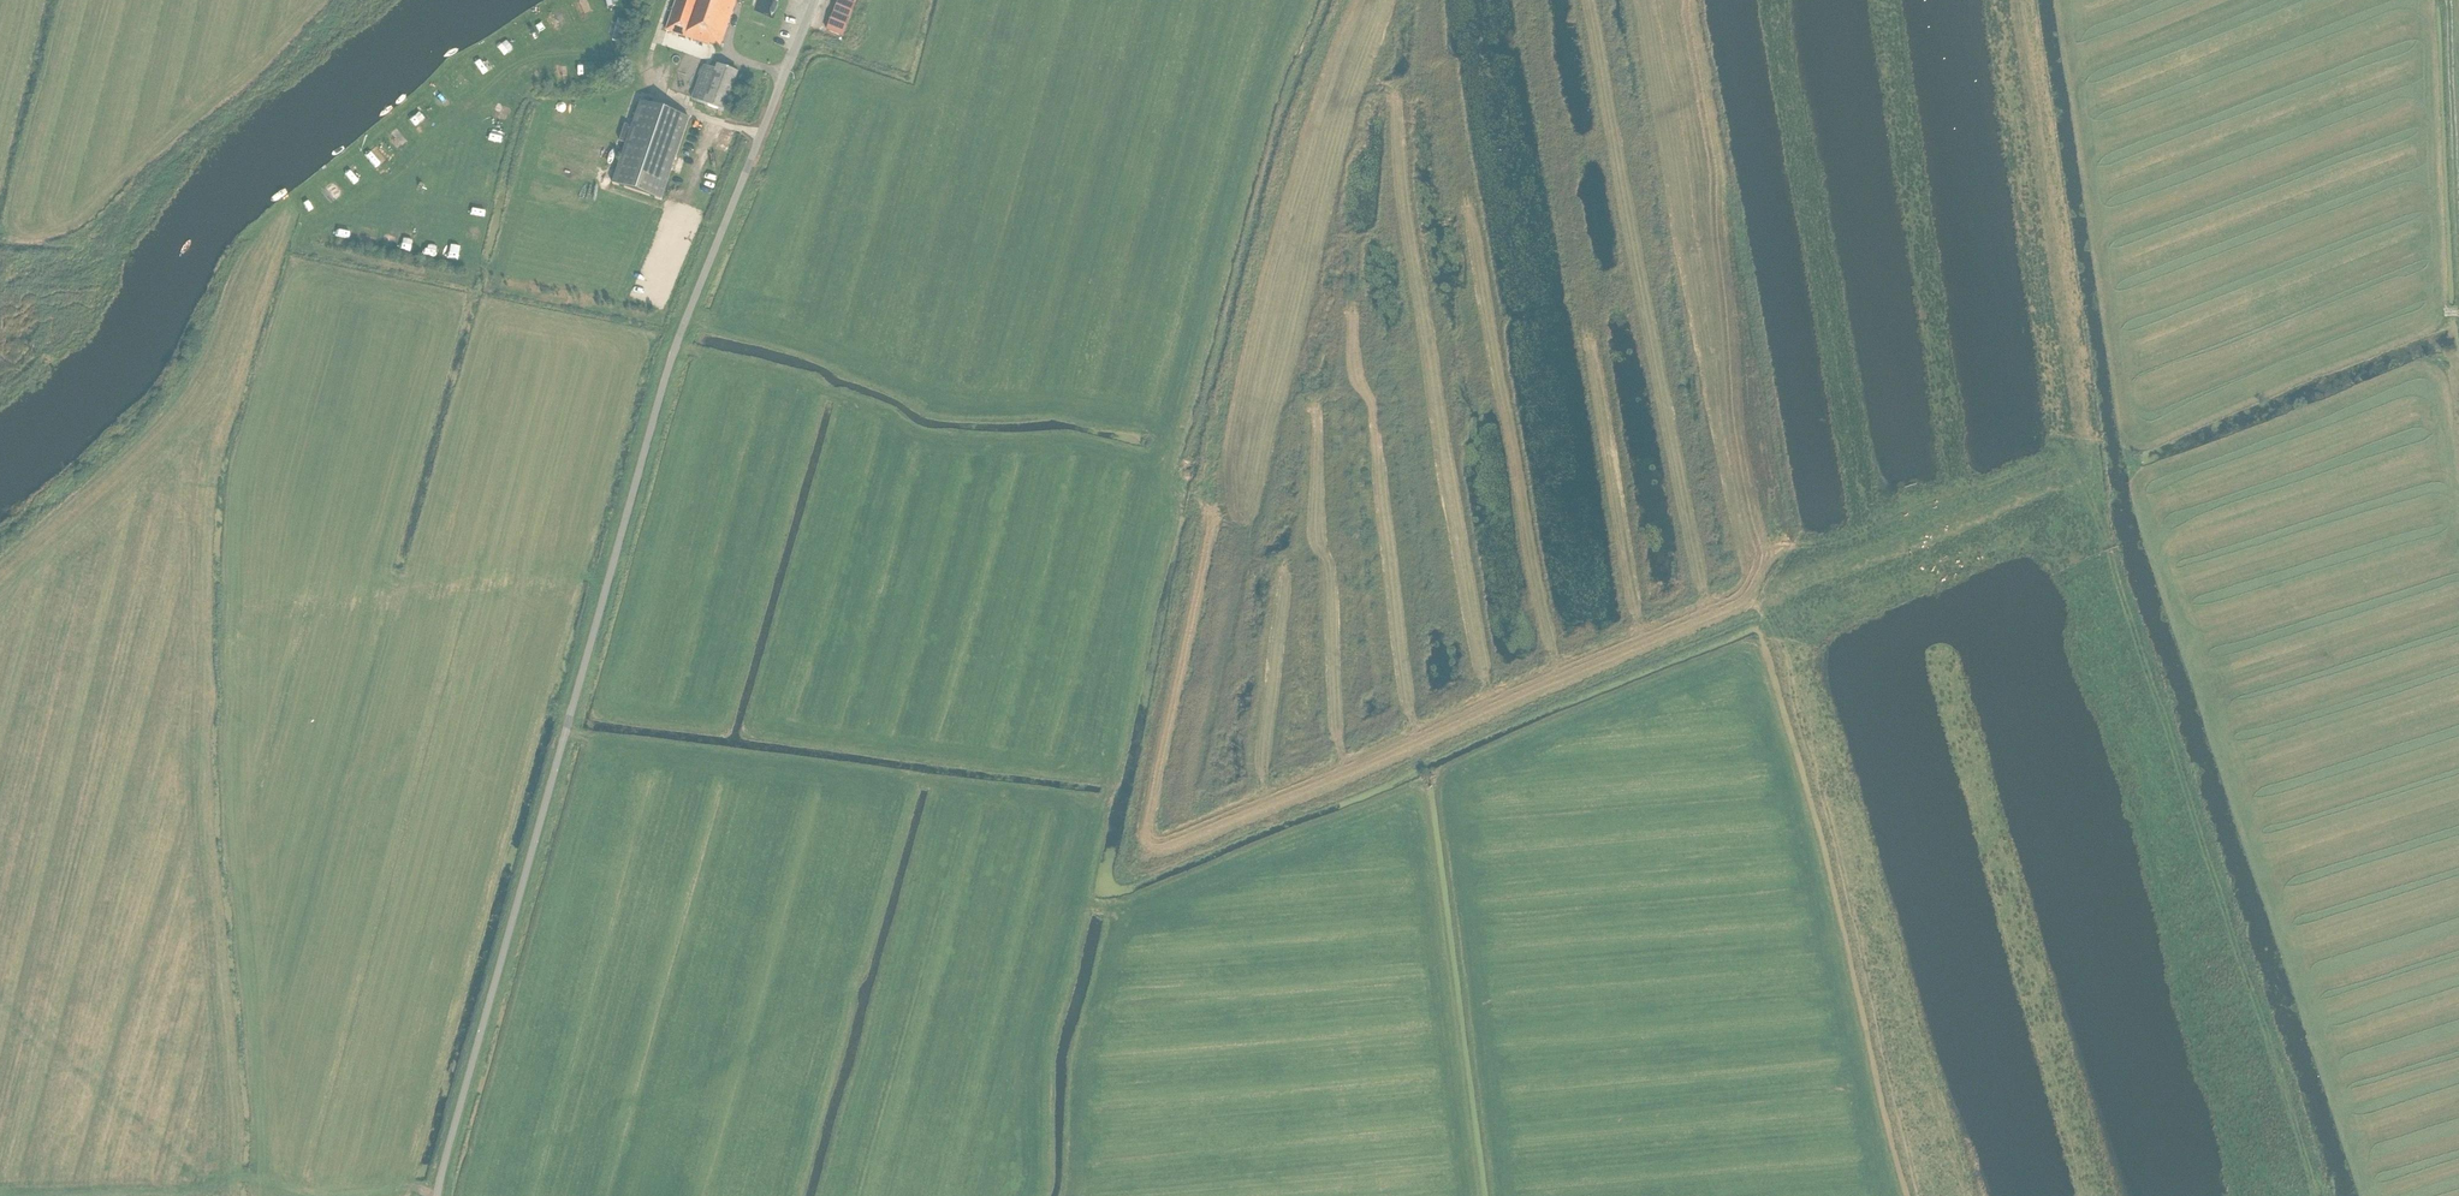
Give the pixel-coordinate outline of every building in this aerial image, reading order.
[(736,0),(676,0),(666,31),(681,36),(680,39),(685,41),(686,38),(708,45),(709,44),(720,48),(736,0)] [(849,3),(842,0),(837,0),(835,5),(847,9),(849,3)] [(845,15),(847,9),(835,5),(833,11),(845,15)] [(842,21),(845,15),(833,11),(830,17),(842,21)] [(627,23),(619,20),(612,42),(620,45),(627,23)] [(738,74),(719,65),(718,65),(715,72),(705,68),(693,99),(703,102),(703,104),(723,111),(738,74)] [(640,102),(612,184),(661,200),(689,119),(640,102)] [(626,143),(632,126),(625,123),(620,140),(626,143)]
